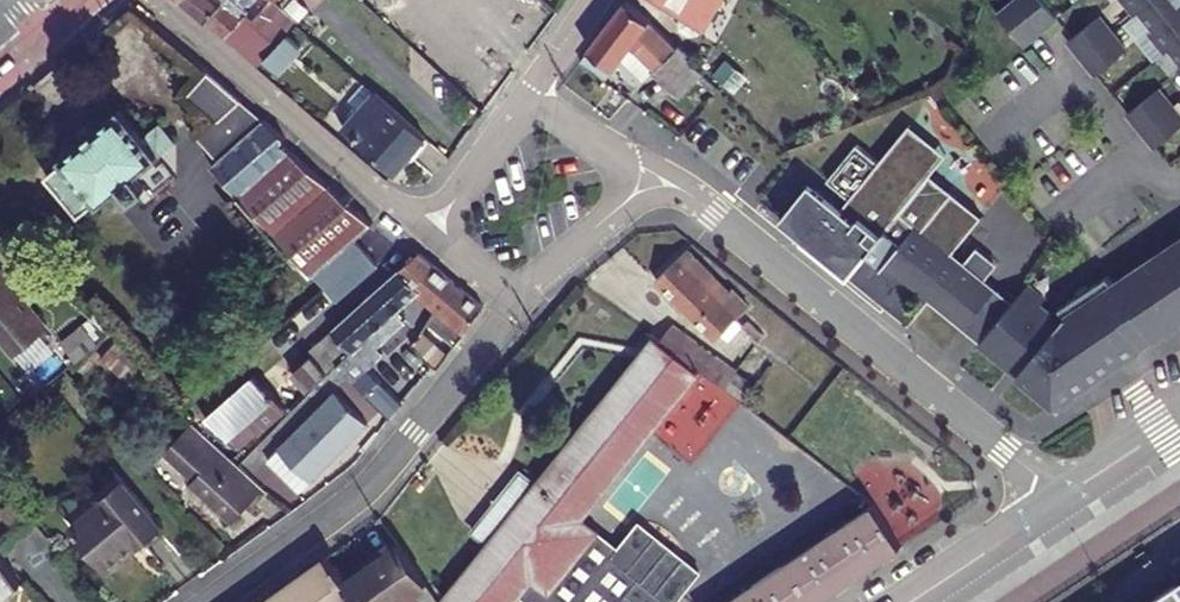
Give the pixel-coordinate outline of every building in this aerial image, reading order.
[(226,39),(244,55),(246,56),(260,68),(269,58),(293,31),(300,23),(272,0),(260,0),(243,20),(221,0),(180,0),(226,39)] [(686,11),(684,25),(697,31),(709,26),(708,25),(722,0),(667,0),(686,11)] [(1027,46),(1060,18),(1046,0),(1020,0),(1002,15),(1027,46)] [(1139,16),(1144,12),(1159,30),(1154,34),(1169,53),(1174,49),(1179,56),(1179,0),(1126,0),(1139,16)] [(627,1),(579,64),(605,86),(623,64),(634,50),(652,67),(649,70),(675,95),(700,68),(668,38),(627,1)] [(1103,16),(1072,42),(1099,75),(1130,50),(1103,16)] [(307,44),(293,31),(269,58),(283,71),(307,44)] [(634,50),(623,64),(642,80),(649,70),(652,67),(634,50)] [(203,182),(229,210),(240,200),(296,153),(284,143),(286,140),(237,96),(209,72),(190,94),(220,121),(203,141),(224,162),(203,182)] [(1162,90),(1131,115),(1159,148),(1179,131),(1179,112),(1162,90)] [(398,176),(430,141),(378,94),(346,129),(398,176)] [(155,128),(126,106),(78,162),(81,165),(65,184),(103,217),(118,198),(122,202),(142,180),(155,191),(160,186),(167,192),(175,184),(153,166),(187,126),(169,111),(155,128)] [(912,125),(881,163),(887,168),(902,150),(933,175),(949,155),(912,125)] [(885,304),(903,281),(919,293),(922,290),(933,299),(968,328),(998,290),(987,281),(1001,264),(981,248),(967,265),(954,254),(985,217),(933,175),(902,150),(887,168),(881,163),(859,145),(830,181),(858,204),(850,214),(817,187),(787,225),(885,304)] [(339,301),(378,267),(357,241),(377,225),(296,153),(240,200),(300,265),(275,287),(287,301),(316,276),(325,286),(339,301)] [(1118,283),(1113,275),(1055,314),(1045,305),(1050,299),(1032,285),(983,345),(1014,370),(1019,362),(1027,368),(1021,375),(1058,406),(1145,348),(1143,347),(1156,338),(1157,340),(1179,325),(1179,242),(1118,283)] [(753,311),(736,294),(733,298),(689,252),(658,283),(719,345),(753,311)] [(408,320),(432,302),(431,302),(416,287),(434,266),(420,254),(374,298),(394,317),(391,321),(410,343),(411,341),(416,346),(424,337),(408,320)] [(428,361),(439,370),(487,310),(434,266),(416,287),(431,302),(432,302),(451,320),(457,325),(428,361)] [(14,355),(47,327),(0,272),(0,339),(14,355)] [(903,281),(885,304),(912,326),(933,299),(922,290),(919,293),(903,281)] [(968,328),(985,341),(1015,304),(998,290),(968,328)] [(392,419),(401,408),(378,386),(381,384),(361,361),(389,335),(402,349),(410,343),(391,321),(394,317),(374,298),(364,307),(334,335),(354,355),(342,368),(344,370),(367,394),(392,419)] [(86,321),(61,336),(73,355),(98,341),(86,321)] [(669,323),(657,338),(702,372),(723,388),(736,371),(695,339),(693,341),(669,323)] [(334,335),(322,346),(342,368),(354,355),(334,335)] [(430,342),(424,337),(416,346),(421,352),(430,342)] [(526,594),(584,521),(702,372),(657,338),(540,484),(527,473),(477,534),(492,545),(449,601),(520,601),(526,594)] [(334,374),(336,376),(342,368),(322,346),(314,354),(319,359),(334,374)] [(315,394),(334,374),(319,359),(299,378),(315,394)] [(428,361),(421,370),(427,377),(431,380),(439,370),(428,361)] [(242,451),(290,409),(259,374),(210,416),(242,451)] [(338,394),(283,455),(314,484),(369,424),(338,394)] [(201,417),(201,416),(176,441),(198,467),(195,470),(231,508),(248,492),(256,498),(270,485),(201,417)] [(108,568),(138,544),(141,547),(164,528),(124,480),(101,498),(104,501),(73,526),(108,568)] [(876,506),(731,601),(823,601),(904,548),(899,541),(876,506)] [(584,521),(526,594),(535,601),(680,601),(705,573),(646,525),(623,553),(584,521)] [(430,584),(400,544),(345,583),(359,601),(404,601),(430,584)] [(22,585),(0,554),(0,601),(22,585)] [(345,583),(342,579),(345,577),(336,566),(334,568),(327,557),(265,601),(359,601),(345,583)] [(1146,601),(1179,601),(1179,579),(1146,601)]
